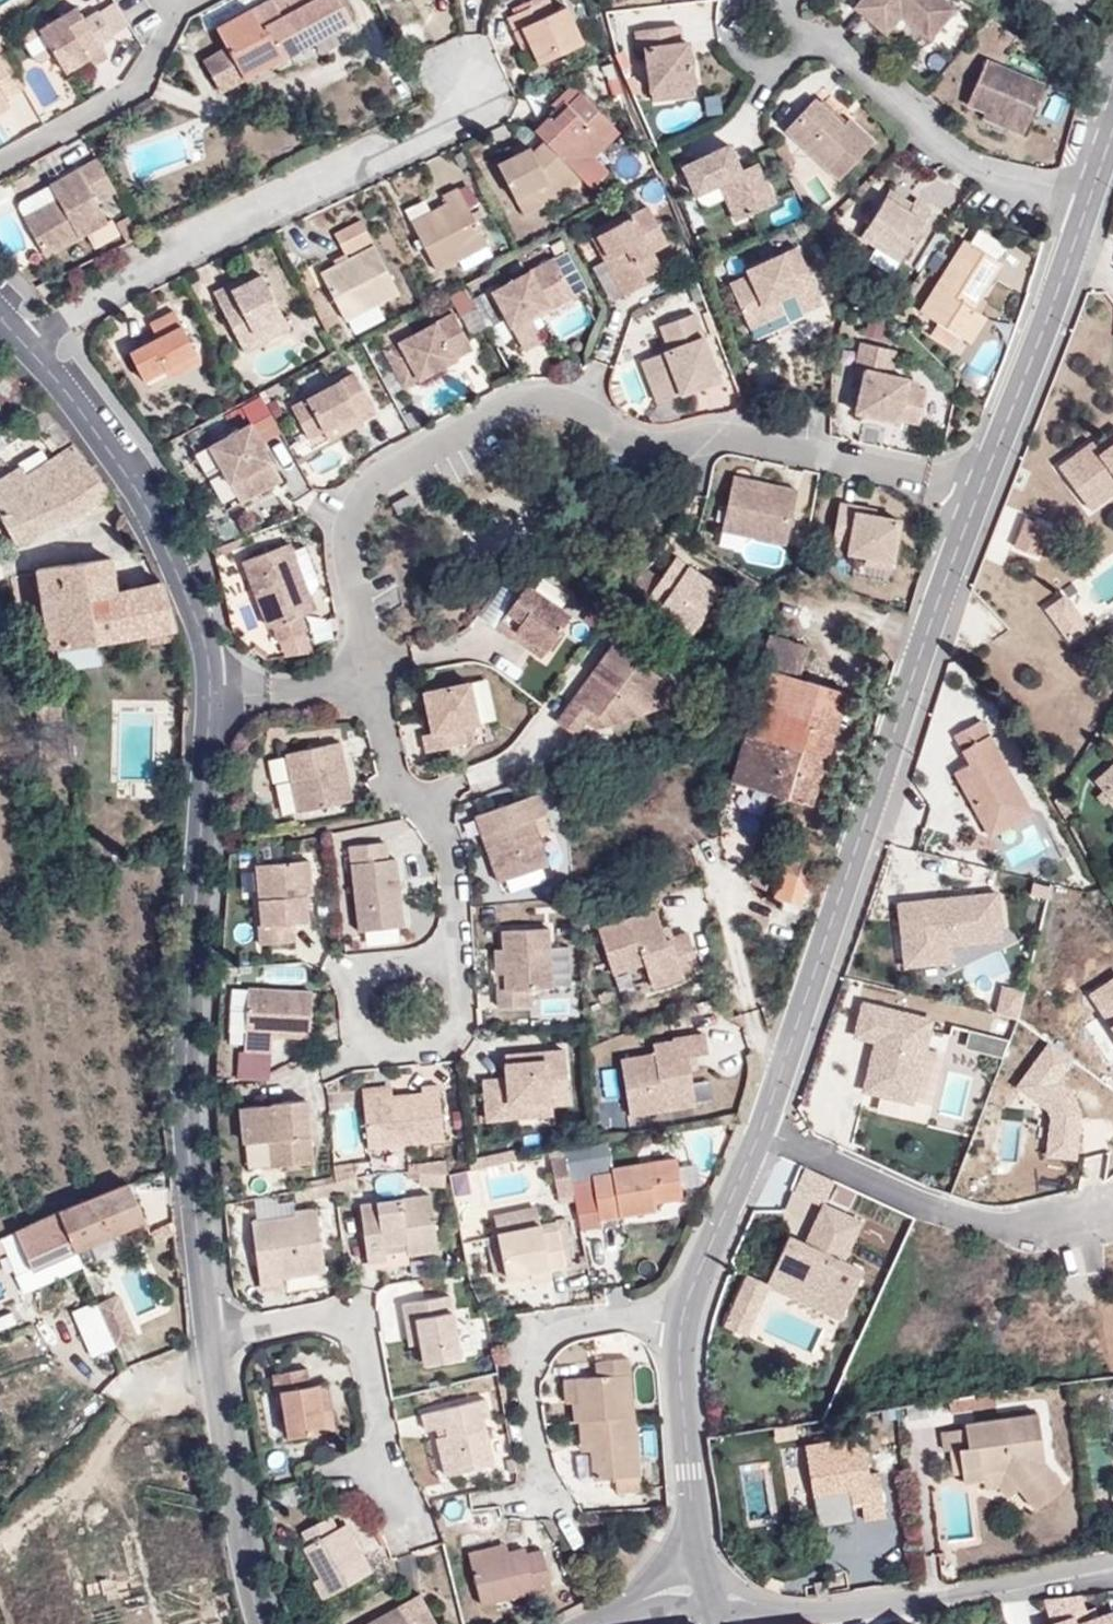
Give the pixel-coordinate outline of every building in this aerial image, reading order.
[(220,90),(352,19),(343,0),(265,0),(216,26),(227,46),(205,58),(220,90)] [(583,41),(567,4),(555,9),(550,0),(541,0),(509,16),(515,29),(523,26),(540,62),(583,41)] [(935,32),(956,6),(949,0),(859,0),(855,5),(886,31),(901,14),(907,7),(935,32)] [(90,57),(94,65),(109,57),(79,6),(42,28),(68,70),(80,63),(90,57)] [(930,38),(935,32),(907,7),(901,14),(930,38)] [(684,54),(683,39),(681,22),(636,28),(638,48),(645,47),(651,89),(694,83),(691,54),(684,54)] [(39,64),(54,57),(41,28),(26,35),(39,64)] [(690,38),(683,39),(684,54),(691,54),(690,38)] [(6,52),(0,56),(0,110),(9,105),(6,99),(26,87),(6,52)] [(84,71),(94,65),(90,57),(80,63),(84,71)] [(1009,119),(1007,126),(1023,132),(1044,82),(987,57),(968,101),(985,108),(1009,119)] [(694,83),(651,89),(652,101),(696,95),(694,83)] [(570,102),(581,91),(577,86),(566,97),(570,102)] [(613,123),(581,91),(570,102),(566,97),(557,106),(548,115),(546,112),(532,125),(546,139),(571,165),(578,172),(593,156),(608,142),(602,135),(613,123)] [(557,106),(566,97),(561,93),(553,101),(557,106)] [(840,177),(875,139),(850,115),(843,122),(816,96),(786,126),(840,177)] [(982,115),(1007,126),(1009,119),(985,108),(982,115)] [(548,187),(571,165),(546,139),(535,150),(532,145),(529,147),(517,153),(499,162),(520,202),(548,187)] [(512,145),(517,153),(529,147),(524,139),(512,145)] [(744,171),(742,166),(730,141),(682,163),(697,193),(720,183),(736,219),(777,200),(760,163),(744,171)] [(607,171),(593,156),(578,172),(588,182),(593,187),(607,171)] [(98,200),(117,189),(99,157),(52,183),(60,198),(26,217),(47,254),(109,220),(98,200)] [(758,159),(742,166),(744,171),(760,163),(758,159)] [(588,182),(578,172),(571,165),(548,187),(520,202),(526,214),(557,197),(574,180),(583,188),(588,182)] [(437,269),(488,243),(459,187),(444,194),(448,201),(411,219),(437,269)] [(891,187),(886,194),(909,208),(913,201),(891,187)] [(909,208),(886,194),(862,234),(900,258),(932,207),(917,196),(913,201),(909,208)] [(667,240),(648,206),(594,235),(625,293),(645,283),(641,275),(658,265),(650,249),(667,240)] [(335,232),(345,252),(372,237),(362,218),(335,232)] [(973,305),(1002,260),(966,237),(921,308),(971,340),(986,314),(973,305)] [(375,244),(348,258),(336,264),(322,271),(346,318),(399,291),(375,244)] [(821,300),(797,245),(750,266),(752,271),(730,282),(748,322),(782,308),(777,296),(792,289),(802,309),(821,300)] [(560,257),(579,293),(590,287),(571,251),(560,257)] [(336,264),(348,258),(345,252),(333,258),(336,264)] [(572,295),(552,258),(492,291),(523,347),(541,338),(530,317),(572,295)] [(255,331),(285,316),(263,273),(243,282),(232,288),(229,282),(214,290),(244,350),(261,342),(255,331)] [(232,288),(243,282),(240,276),(229,282),(232,288)] [(454,295),(463,315),(478,308),(469,289),(454,295)] [(166,368),(197,352),(176,309),(150,321),(158,337),(131,351),(142,373),(163,363),(166,368)] [(665,380),(671,395),(720,376),(696,311),(663,321),(669,339),(682,334),(685,342),(672,347),(644,357),(654,384),(665,380)] [(454,312),(383,349),(402,388),(458,358),(457,356),(473,348),(454,312)] [(290,327),(285,316),(255,331),(261,342),(290,327)] [(682,334),(669,339),(672,347),(685,342),(682,334)] [(897,348),(862,339),(856,366),(866,368),(858,409),(900,419),(900,416),(920,420),(928,387),(907,381),(909,376),(891,372),(897,348)] [(200,358),(197,352),(166,368),(169,374),(200,358)] [(145,379),(166,368),(163,363),(142,373),(145,379)] [(373,407),(352,367),(289,400),(305,430),(320,422),(324,429),(355,412),(357,417),(373,407)] [(659,399),(671,395),(665,380),(654,384),(659,399)] [(240,499),(282,478),(252,422),(211,444),(240,499)] [(110,491),(75,443),(48,461),(26,476),(20,466),(0,479),(0,503),(3,509),(0,511),(0,512),(16,542),(78,513),(110,491)] [(1103,459),(1100,454),(1092,443),(1059,467),(1091,509),(1112,492),(1112,452),(1103,459)] [(1112,452),(1112,443),(1100,454),(1103,459),(1112,452)] [(43,452),(20,466),(26,476),(48,461),(43,452)] [(734,474),(732,483),(764,490),(766,482),(734,474)] [(764,490),(732,483),(723,527),(787,542),(798,489),(766,482),(764,490)] [(417,502),(408,485),(390,495),(399,512),(417,502)] [(858,511),(859,504),(840,501),(833,541),(850,545),(850,550),(867,554),(866,560),(892,565),(900,519),(875,514),(858,511)] [(876,508),(859,504),(858,511),(875,514),(876,508)] [(1026,516),(1015,546),(1039,554),(1050,525),(1026,516)] [(783,562),(787,548),(726,531),(722,545),(783,562)] [(312,606),(291,541),(245,557),(267,623),(271,622),(275,637),(302,628),(297,612),(312,606)] [(661,604),(691,627),(720,587),(675,554),(645,599),(658,608),(661,604)] [(58,646),(175,628),(162,580),(116,591),(112,557),(38,568),(51,647),(58,646)] [(571,611),(525,580),(493,626),(540,657),(571,611)] [(1045,609),(1069,640),(1089,624),(1066,593),(1045,609)] [(688,632),(691,627),(661,604),(658,608),(657,610),(688,632)] [(759,661),(768,665),(799,674),(808,645),(768,632),(759,661)] [(613,640),(555,719),(575,733),(583,723),(590,728),(663,707),(677,686),(613,640)] [(799,674),(768,665),(732,777),(810,801),(846,689),(799,674)] [(462,727),(469,725),(478,724),(470,684),(425,694),(433,734),(425,736),(428,752),(465,745),(462,727)] [(980,805),(974,809),(990,836),(1031,813),(979,721),(953,735),(969,764),(954,772),(966,795),(973,791),(980,805)] [(473,743),(469,725),(462,727),(465,745),(473,743)] [(293,778),(300,810),(354,799),(339,739),(286,751),(293,778)] [(1096,783),(1112,801),(1112,766),(1096,783)] [(284,814),(300,810),(293,778),(276,781),(284,814)] [(473,814),(497,881),(550,862),(534,816),(545,812),(537,791),(473,814)] [(966,795),(974,809),(980,805),(973,791),(966,795)] [(786,869),(809,876),(812,877),(822,845),(796,837),(786,869)] [(360,926),(403,922),(397,858),(387,858),(386,842),(353,845),(360,926)] [(310,855),(257,859),(262,922),(259,923),(260,938),(295,935),(295,917),(307,916),(305,887),(312,887),(310,855)] [(777,895),(800,902),(809,876),(786,869),(777,895)] [(507,880),(509,891),(549,883),(547,873),(507,880)] [(897,903),(904,966),(951,961),(949,945),(1001,940),(996,893),(931,899),(932,908),(921,909),(920,900),(897,903)] [(920,900),(921,909),(932,908),(931,899),(920,900)] [(656,908),(597,927),(612,975),(644,965),(652,988),(685,978),(684,972),(700,967),(688,929),(665,937),(656,908)] [(499,1006),(530,1005),(528,986),(550,985),(544,926),(500,928),(501,949),(494,949),(499,1006)] [(999,946),(956,948),(956,960),(999,959),(999,946)] [(271,1027),(308,1030),(311,988),(248,984),(244,1045),(270,1046),(271,1027)] [(863,1096),(917,1108),(938,1019),(864,1002),(855,1039),(876,1044),(863,1096)] [(683,1053),(695,1051),(706,1049),(703,1032),(670,1037),(671,1040),(650,1043),(651,1053),(617,1059),(627,1114),(693,1103),(686,1067),(683,1053)] [(971,1051),(1008,1054),(1009,1041),(972,1037),(971,1051)] [(1049,1105),(1050,1159),(1078,1158),(1077,1050),(1028,1050),(1029,1105),(1049,1105)] [(697,1065),(695,1051),(683,1053),(686,1067),(697,1065)] [(511,1109),(571,1104),(566,1052),(505,1056),(507,1081),(483,1082),(486,1123),(511,1121),(511,1109)] [(367,1143),(442,1138),(438,1083),(421,1083),(421,1092),(363,1097),(367,1143)] [(250,1167),(311,1163),(305,1099),(244,1104),(250,1167)] [(575,1199),(566,1154),(552,1157),(561,1202),(575,1199)] [(592,1174),(595,1189),(599,1213),(600,1218),(656,1209),(654,1200),(684,1196),(678,1156),(613,1166),(613,1171),(592,1174)] [(358,1187),(357,1175),(335,1180),(337,1191),(358,1187)] [(337,1191),(335,1180),(312,1184),(313,1196),(337,1191)] [(144,1218),(129,1182),(58,1209),(75,1248),(144,1218)] [(313,1196),(312,1184),(295,1187),(296,1198),(313,1196)] [(599,1213),(595,1189),(587,1190),(591,1214),(599,1213)] [(387,1258),(385,1248),(385,1242),(405,1240),(406,1246),(407,1253),(438,1248),(431,1193),(360,1203),(368,1261),(387,1258)] [(325,1270),(317,1205),(294,1208),(294,1214),(252,1219),(260,1283),(277,1281),(277,1276),(325,1270)] [(861,1222),(823,1205),(813,1227),(829,1234),(821,1252),(805,1245),(789,1238),(773,1274),(819,1295),(814,1307),(841,1319),(863,1271),(843,1262),(861,1222)] [(506,1274),(521,1271),(531,1269),(532,1273),(532,1277),(550,1273),(549,1268),(566,1265),(558,1228),(542,1230),(538,1206),(494,1214),(506,1274)] [(32,1268),(75,1248),(58,1209),(16,1229),(32,1268)] [(813,1227),(805,1245),(821,1252),(829,1234),(813,1227)] [(385,1242),(385,1248),(406,1246),(405,1240),(385,1242)] [(552,1278),(550,1273),(532,1277),(533,1282),(552,1278)] [(819,1295),(773,1274),(768,1284),(767,1286),(814,1307),(819,1295)] [(330,1275),(289,1279),(290,1291),(330,1287),(330,1275)] [(767,1286),(768,1284),(749,1276),(726,1327),(745,1336),(767,1286)] [(137,1335),(119,1293),(99,1301),(117,1344),(137,1335)] [(417,1317),(421,1341),(424,1362),(461,1355),(451,1293),(402,1302),(404,1319),(417,1317)] [(408,1344),(421,1341),(417,1317),(404,1319),(408,1344)] [(581,1420),(635,1415),(630,1357),(596,1359),(597,1375),(576,1375),(577,1400),(574,1400),(575,1420),(581,1420)] [(288,1435),(334,1429),(328,1382),(309,1384),(307,1366),(272,1371),(275,1390),(280,1389),(288,1435)] [(565,1401),(574,1400),(577,1400),(576,1375),(563,1376),(565,1401)] [(993,1389),(948,1396),(949,1411),(996,1404),(993,1389)] [(448,1433),(441,1434),(436,1436),(445,1474),(494,1462),(483,1417),(490,1415),(485,1397),(423,1412),(426,1429),(438,1426),(445,1425),(448,1433)] [(1045,1462),(1037,1412),(964,1423),(968,1448),(959,1449),(963,1482),(983,1479),(984,1487),(997,1485),(1006,1497),(1018,1487),(1035,1508),(1062,1485),(1045,1462)] [(641,1489),(635,1415),(581,1420),(582,1440),(591,1439),(591,1448),(594,1477),(616,1475),(616,1491),(641,1489)] [(438,1426),(441,1434),(448,1433),(445,1425),(438,1426)] [(859,1490),(861,1500),(863,1518),(885,1515),(878,1472),(868,1473),(863,1436),(805,1444),(813,1498),(859,1490)] [(591,1439),(582,1440),(582,1449),(591,1448),(591,1439)] [(814,1507),(861,1500),(859,1490),(813,1498),(814,1507)] [(323,1598),(372,1571),(346,1522),(337,1526),(330,1514),(301,1529),(308,1542),(303,1545),(320,1576),(313,1580),(323,1598)] [(527,1550),(543,1546),(539,1519),(523,1523),(526,1545),(527,1550)] [(465,1537),(468,1550),(491,1545),(488,1531),(465,1537)] [(491,1545),(468,1550),(480,1603),(551,1585),(543,1546),(527,1550),(526,1545),(509,1548),(507,1541),(491,1545)] [(421,1592),(403,1602),(406,1608),(384,1619),(381,1615),(364,1623),(438,1623),(421,1592)] [(1095,1615),(1086,1618),(1076,1622),(1073,1614),(1084,1610),(1083,1609),(1078,1593),(1045,1596),(1053,1621),(1043,1623),(1112,1623),(1112,1611),(1112,1609),(1095,1615)] [(406,1608),(403,1602),(381,1615),(384,1619),(406,1608)] [(1086,1618),(1095,1615),(1092,1606),(1083,1609),(1084,1610),(1073,1614),(1076,1622),(1086,1618)]
